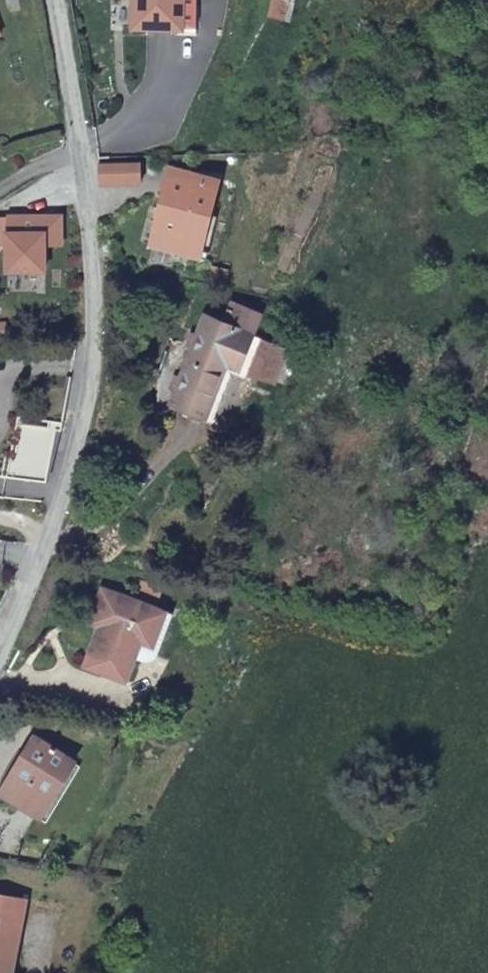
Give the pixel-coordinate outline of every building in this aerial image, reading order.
[(201,36),(204,0),(138,0),(137,22),(175,26),(176,33),(201,36)] [(195,260),(214,191),(168,177),(147,247),(195,260)] [(252,338),(261,315),(233,305),(227,319),(207,311),(171,400),(204,414),(226,361),(234,364),(232,369),(262,381),(263,377),(278,382),(288,353),(252,338)] [(100,585),(90,608),(101,614),(97,624),(84,660),(125,677),(141,638),(151,640),(164,609),(100,585)] [(101,614),(90,608),(86,619),(97,624),(101,614)] [(38,817),(74,761),(35,738),(0,795),(38,817)] [(20,889),(0,887),(0,969),(12,971),(20,889)]
